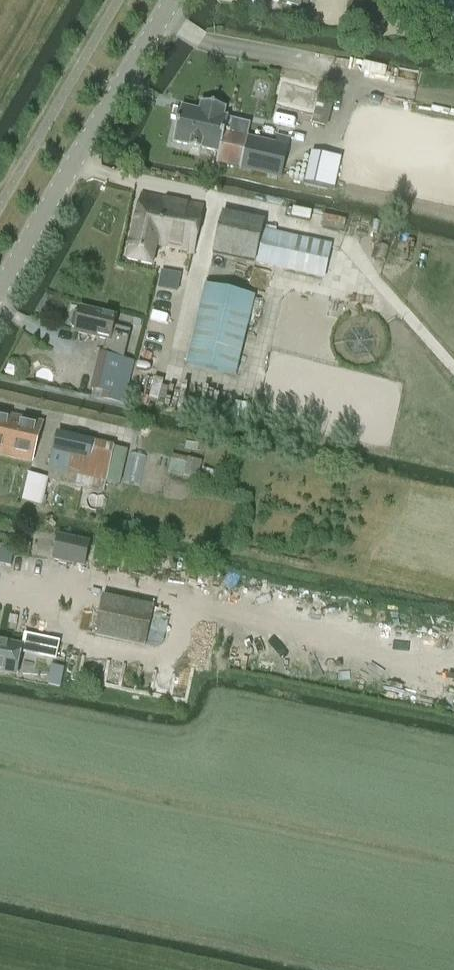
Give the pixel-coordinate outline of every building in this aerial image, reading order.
[(278,85),(274,101),(290,105),(293,89),(278,85)] [(293,95),(289,116),(306,120),(311,99),(293,95)] [(318,100),(313,123),(327,126),(333,104),(318,100)] [(235,135),(238,121),(228,119),(229,119),(224,117),(226,109),(202,103),(200,112),(181,108),(173,143),(191,147),(191,149),(201,151),(201,149),(219,153),(217,163),(280,178),(287,147),(235,135)] [(311,153),(306,174),(313,176),(318,154),(311,153)] [(142,195),(127,260),(153,265),(157,247),(194,254),(204,206),(167,200),(142,195)] [(222,222),(215,255),(321,278),(328,245),(222,222)] [(161,270),(161,288),(181,289),(182,271),(161,270)] [(249,294),(209,285),(193,360),(233,369),(249,294)] [(73,314),(71,325),(73,329),(76,329),(75,332),(107,340),(104,355),(100,354),(91,389),(111,394),(109,402),(123,405),(124,397),(132,364),(123,361),(130,332),(113,328),(116,317),(81,309),(80,313),(77,312),(73,314)] [(35,451),(42,425),(0,416),(0,442),(35,451)] [(58,439),(52,470),(109,483),(115,452),(116,448),(117,446),(60,434),(58,439)] [(115,452),(109,483),(120,485),(128,451),(116,448),(115,452)] [(187,477),(198,479),(202,462),(191,459),(187,477)] [(46,478),(28,474),(22,502),(40,506),(46,478)] [(85,566),(91,543),(59,535),(54,559),(85,566)] [(11,566),(13,555),(0,552),(0,564),(11,566)] [(103,597),(96,635),(147,646),(155,607),(103,597)] [(56,660),(60,641),(25,634),(22,647),(21,653),(56,660)] [(16,675),(21,653),(22,647),(0,643),(0,671),(16,675)] [(51,673),(49,686),(60,688),(62,675),(51,673)]
